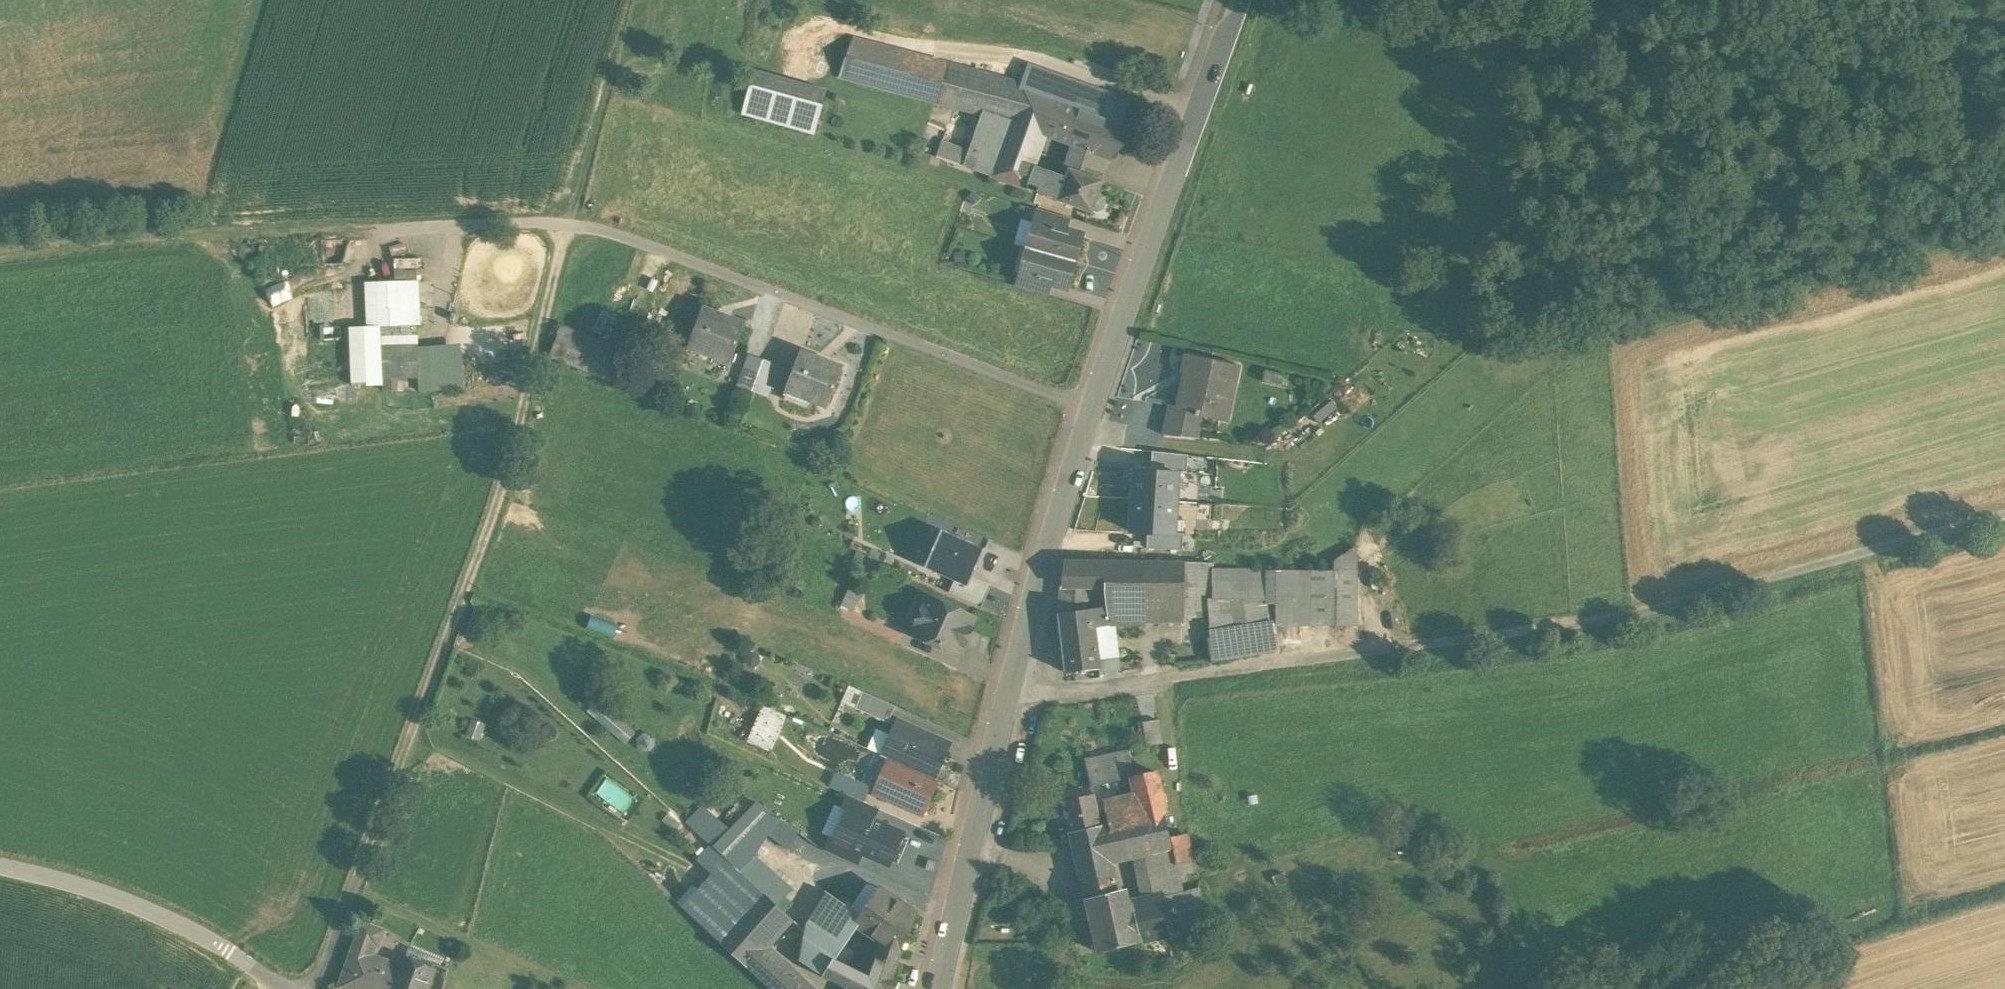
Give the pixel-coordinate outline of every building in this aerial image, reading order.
[(1023,84),(852,39),(839,77),(980,113),(1009,122),(1023,84)] [(1129,101),(1029,66),(1023,84),(1059,97),(1123,119),(1129,101)] [(1059,97),(1023,84),(1009,122),(996,159),(990,176),(1026,189),(1027,188),(1032,173),(1045,136),(1059,97)] [(821,106),(749,86),(741,114),(813,134),(821,106)] [(1123,119),(1059,97),(1045,136),(1109,159),(1123,119)] [(1009,122),(980,113),(961,166),(990,176),(996,159),(1009,122)] [(1101,181),(1069,170),(1064,183),(1043,176),(1037,192),(1059,199),(1058,200),(1090,212),(1097,193),(1101,181)] [(1043,176),(1032,173),(1027,188),(1037,192),(1043,176)] [(1097,193),(1090,212),(1102,215),(1108,197),(1097,193)] [(1070,219),(1036,209),(1032,223),(1039,225),(1039,223),(1067,230),(1070,219)] [(1067,230),(1039,223),(1039,225),(1032,250),(1074,262),(1082,235),(1067,230)] [(1074,262),(1032,250),(1025,275),(1024,277),(1051,284),(1067,289),(1074,262)] [(1051,284),(1024,277),(1025,275),(1018,273),(1014,286),(1048,296),(1051,284)] [(420,277),(367,282),(369,323),(380,325),(382,377),(423,374),(424,389),(467,387),(464,340),(423,342),(420,277)] [(743,324),(702,310),(689,347),(728,361),(734,344),(735,345),(743,324)] [(626,354),(559,330),(550,354),(616,380),(626,354)] [(841,369),(800,353),(786,390),(825,405),(832,388),(833,389),(841,369)] [(1239,366),(1186,354),(1182,373),(1185,374),(1177,407),(1195,411),(1195,415),(1201,416),(1219,420),(1227,383),(1235,385),(1239,366)] [(748,355),(736,385),(752,390),(763,360),(748,355)] [(763,360),(752,390),(766,397),(778,366),(763,360)] [(1287,376),(1266,372),(1264,381),(1285,386),(1287,376)] [(617,382),(645,394),(649,385),(621,373),(617,382)] [(306,384),(307,403),(349,401),(348,382),(306,384)] [(1195,411),(1177,407),(1170,405),(1163,435),(1197,439),(1201,416),(1195,415),(1195,411)] [(1152,452),(1151,472),(1178,474),(1186,474),(1187,455),(1152,452)] [(1133,499),(1177,502),(1178,474),(1151,472),(1134,472),(1133,499)] [(1147,532),(1175,534),(1177,502),(1133,499),(1130,531),(1147,532)] [(954,580),(968,587),(972,578),(985,550),(941,530),(924,567),(954,580)] [(1175,534),(1147,532),(1147,548),(1183,549),(1182,535),(1175,534)] [(1184,562),(1063,560),(1061,581),(1073,581),(1104,582),(1105,594),(1106,607),(1109,626),(1141,622),(1183,619),(1183,618),(1184,562)] [(1213,563),(1184,562),(1183,618),(1208,617),(1210,640),(1209,640),(1211,660),(1276,650),(1272,622),(1268,623),(1266,604),(1277,604),(1277,625),(1296,625),(1296,570),(1212,570),(1213,563)] [(1334,571),(1296,570),(1296,625),(1334,626),(1334,571)] [(1355,570),(1334,571),(1334,626),(1353,625),(1355,570)] [(1073,581),(1061,581),(1060,590),(1072,590),(1073,581)] [(849,587),(843,604),(855,608),(860,590),(849,587)] [(1081,595),(1060,596),(1058,613),(1065,672),(1099,669),(1100,668),(1099,659),(1095,627),(1109,626),(1106,607),(1083,610),(1081,595)] [(973,617),(927,597),(911,634),(957,654),(961,644),(964,645),(971,628),(969,627),(973,617)] [(1118,657),(1099,659),(1100,668),(1099,669),(1099,671),(1119,668),(1118,657)] [(895,707),(862,692),(855,709),(888,723),(895,707)] [(786,715),(761,704),(747,738),(772,748),(786,715)] [(1163,739),(1159,715),(1143,718),(1147,741),(1163,739)] [(949,744),(897,721),(882,757),(888,759),(889,759),(933,779),(949,744)] [(1128,751),(1085,760),(1091,787),(1107,783),(1104,770),(1131,764),(1128,751)] [(933,779),(889,759),(888,759),(873,794),(921,815),(937,780),(933,779)] [(1151,773),(1149,761),(1131,764),(1134,777),(1151,773)] [(1104,770),(1107,783),(1134,777),(1131,764),(1104,770)] [(1139,801),(1110,807),(1111,812),(1105,813),(1106,818),(1099,820),(1100,825),(1163,812),(1154,772),(1151,773),(1134,777),(1139,801)] [(869,790),(843,779),(837,791),(848,796),(863,803),(869,790)] [(1093,794),(1063,801),(1070,832),(1100,825),(1099,820),(1093,794)] [(848,810),(873,821),(878,809),(863,803),(848,796),(842,808),(848,810)] [(796,831),(756,802),(728,830),(754,856),(755,856),(765,839),(785,848),(796,831)] [(728,830),(701,806),(685,823),(709,845),(712,847),(712,846),(728,830)] [(873,821),(848,810),(835,840),(862,852),(889,864),(902,835),(873,821)] [(1100,825),(1070,832),(1085,900),(1118,893),(1111,863),(1133,858),(1172,850),(1168,834),(1163,812),(1100,825)] [(754,856),(728,830),(712,846),(736,869),(760,891),(774,874),(755,856),(754,856)] [(817,847),(796,831),(785,848),(805,865),(817,847)] [(1186,831),(1168,834),(1172,850),(1175,865),(1192,861),(1186,831)] [(856,864),(862,852),(835,840),(830,838),(825,850),(856,864)] [(736,869),(712,846),(712,847),(709,845),(699,857),(721,878),(732,866),(736,869)] [(1172,850),(1133,858),(1142,901),(1180,892),(1178,879),(1175,865),(1172,850)] [(1192,861),(1175,865),(1178,879),(1195,874),(1192,861)] [(721,878),(689,914),(717,940),(760,891),(736,869),(732,866),(721,878)] [(1142,901),(1131,904),(1141,942),(1207,927),(1197,888),(1180,892),(1142,901)] [(915,914),(880,890),(862,915),(865,930),(886,944),(900,951),(915,914)] [(760,891),(717,940),(747,967),(762,950),(790,918),(760,891)] [(1118,893),(1085,900),(1088,914),(1121,906),(1118,893)] [(855,912),(827,894),(815,914),(849,938),(859,922),(855,912)] [(1121,906),(1088,914),(1097,952),(1141,942),(1131,904),(1121,906)] [(869,978),(833,960),(849,938),(815,914),(804,931),(799,961),(823,976),(849,988),(887,988),(901,951),(900,951),(886,944),(878,956),(877,956),(869,978)] [(362,924),(339,987),(344,988),(393,988),(401,967),(400,967),(372,956),(381,931),(362,924)] [(790,974),(762,950),(747,967),(770,988),(808,988),(790,974)] [(402,962),(400,967),(401,967),(393,988),(425,988),(433,969),(431,968),(429,972),(402,962)] [(433,963),(431,968),(433,969),(425,988),(443,988),(448,968),(433,963)]
